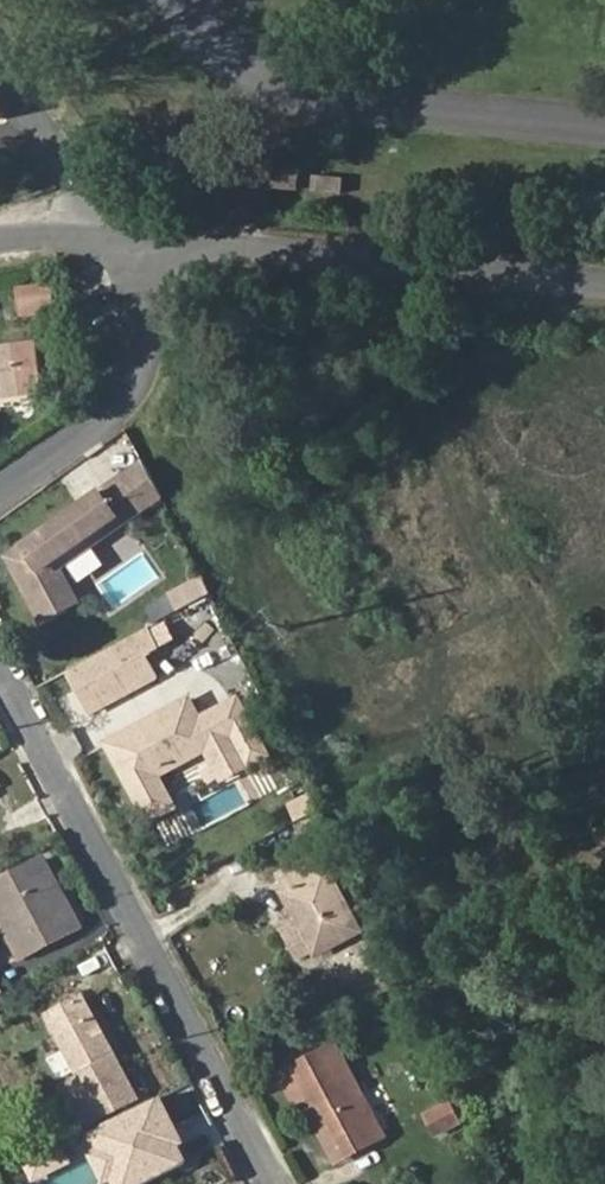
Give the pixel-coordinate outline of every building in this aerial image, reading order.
[(297,191),(298,170),(268,167),(266,188),(297,191)] [(21,313),(56,306),(51,285),(17,292),(21,313)] [(45,377),(41,342),(0,348),(0,395),(22,392),(21,381),(45,377)] [(22,392),(47,389),(45,377),(21,381),(22,392)] [(44,620),(85,596),(63,559),(168,498),(144,458),(0,542),(0,545),(44,620)] [(68,660),(87,709),(164,679),(152,648),(179,637),(171,619),(68,660)] [(194,690),(105,733),(148,821),(184,804),(166,768),(197,753),(212,783),(275,753),(243,689),(203,708),(194,690)] [(319,954),(362,930),(321,853),(282,874),(290,889),(285,892),(296,912),(319,954)] [(78,927),(45,861),(0,883),(0,908),(24,955),(78,927)] [(283,919),(306,961),(319,954),(296,912),(283,919)] [(82,1126),(138,1095),(86,998),(53,1016),(84,1075),(60,1089),(82,1126)] [(350,1154),(385,1135),(337,1042),(301,1062),(320,1096),(350,1154)] [(311,1101),(342,1158),(350,1154),(320,1096),(311,1101)] [(440,1135),(460,1123),(449,1102),(428,1113),(440,1135)]
